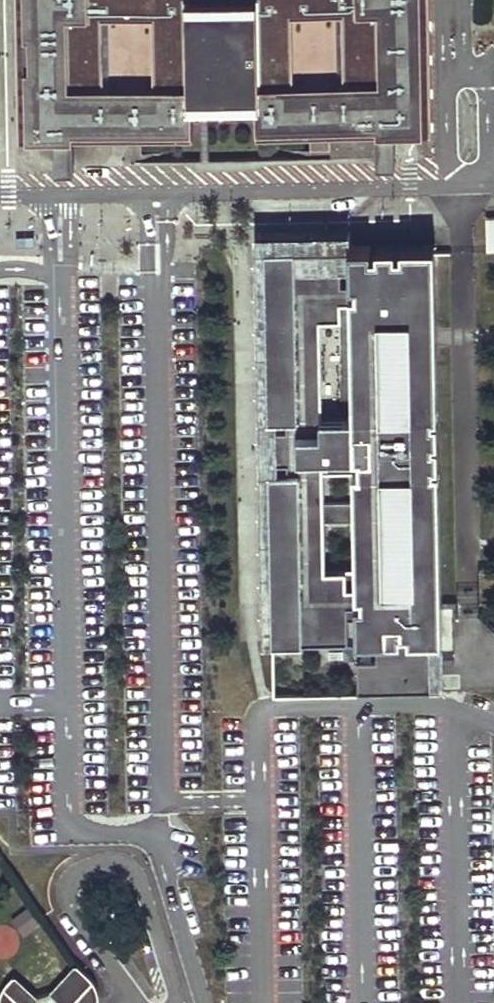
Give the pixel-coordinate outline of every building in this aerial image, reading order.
[(194,130),(194,101),(193,88),(257,87),(258,99),(258,129),(310,128),(311,150),(331,149),(330,128),(397,126),(395,0),(18,0),(20,137),(75,136),(75,132),(194,130)] [(397,126),(397,130),(432,129),(429,0),(395,0),(397,126)] [(257,87),(193,88),(194,101),(258,99),(257,87)] [(485,212),(485,246),(493,246),(493,211),(485,212)] [(443,638),(435,253),(372,253),(371,245),(350,246),(351,269),(335,269),(320,269),(320,247),(258,247),(260,417),(287,418),(287,428),(261,426),(262,461),(288,460),(289,471),(263,470),(266,641),(349,640),(349,606),(358,605),(359,639),(378,639),(379,663),(360,663),(359,694),(434,693),(433,637),(443,638)] [(95,998),(94,989),(91,983),(87,977),(82,972),(76,967),(52,992),(60,1000),(60,1002),(94,1002),(95,998)] [(30,997),(8,977),(6,981),(0,988),(0,989),(0,1002),(30,1002),(30,997)]
